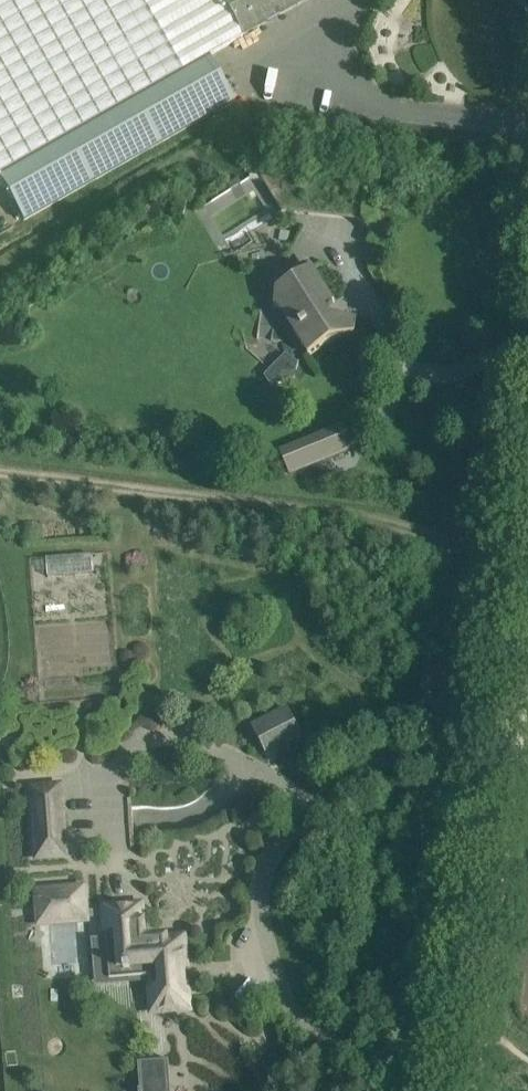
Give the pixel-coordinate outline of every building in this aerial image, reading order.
[(23,221),(207,116),(182,71),(308,0),(0,0),(0,180),(23,221)] [(196,210),(214,239),(267,205),(250,177),(196,210)] [(285,178),(282,211),(283,211),(283,210),(309,214),(309,215),(310,215),(314,181),(285,178)] [(313,267),(276,290),(275,307),(297,309),(305,322),(300,325),(301,327),(294,332),(308,355),(331,340),(355,334),(357,318),(330,315),(326,308),(335,302),(313,267)] [(292,353),(265,371),(275,386),(302,369),(292,353)] [(345,423),(279,449),(290,475),(355,448),(345,423)] [(47,576),(98,574),(98,553),(47,555),(47,576)] [(266,751),(297,735),(283,708),(252,723),(266,751)] [(63,782),(28,785),(33,861),(68,859),(63,782)] [(147,987),(148,1012),(190,1008),(184,936),(145,939),(142,904),(101,907),(101,910),(86,911),(84,887),(33,891),(36,927),(90,924),(90,918),(102,917),(102,933),(108,933),(110,978),(150,975),(151,986),(147,987)] [(172,1057),(142,1058),(143,1090),(174,1090),(172,1057)]
